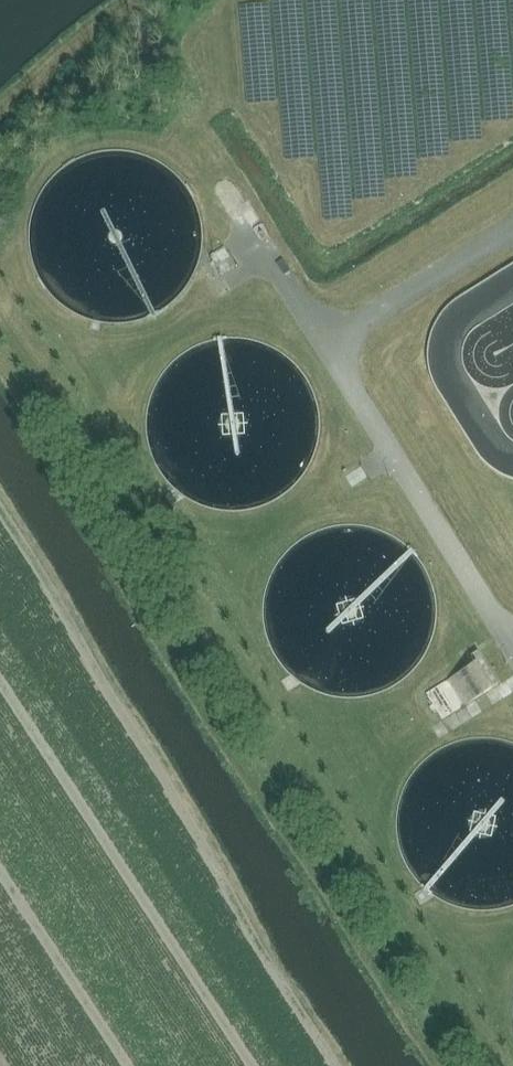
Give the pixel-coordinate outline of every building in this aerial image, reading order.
[(448,681),(427,694),(443,721),(463,708),(491,691),(497,686),(476,654),(471,658),(476,664),(448,681)]
